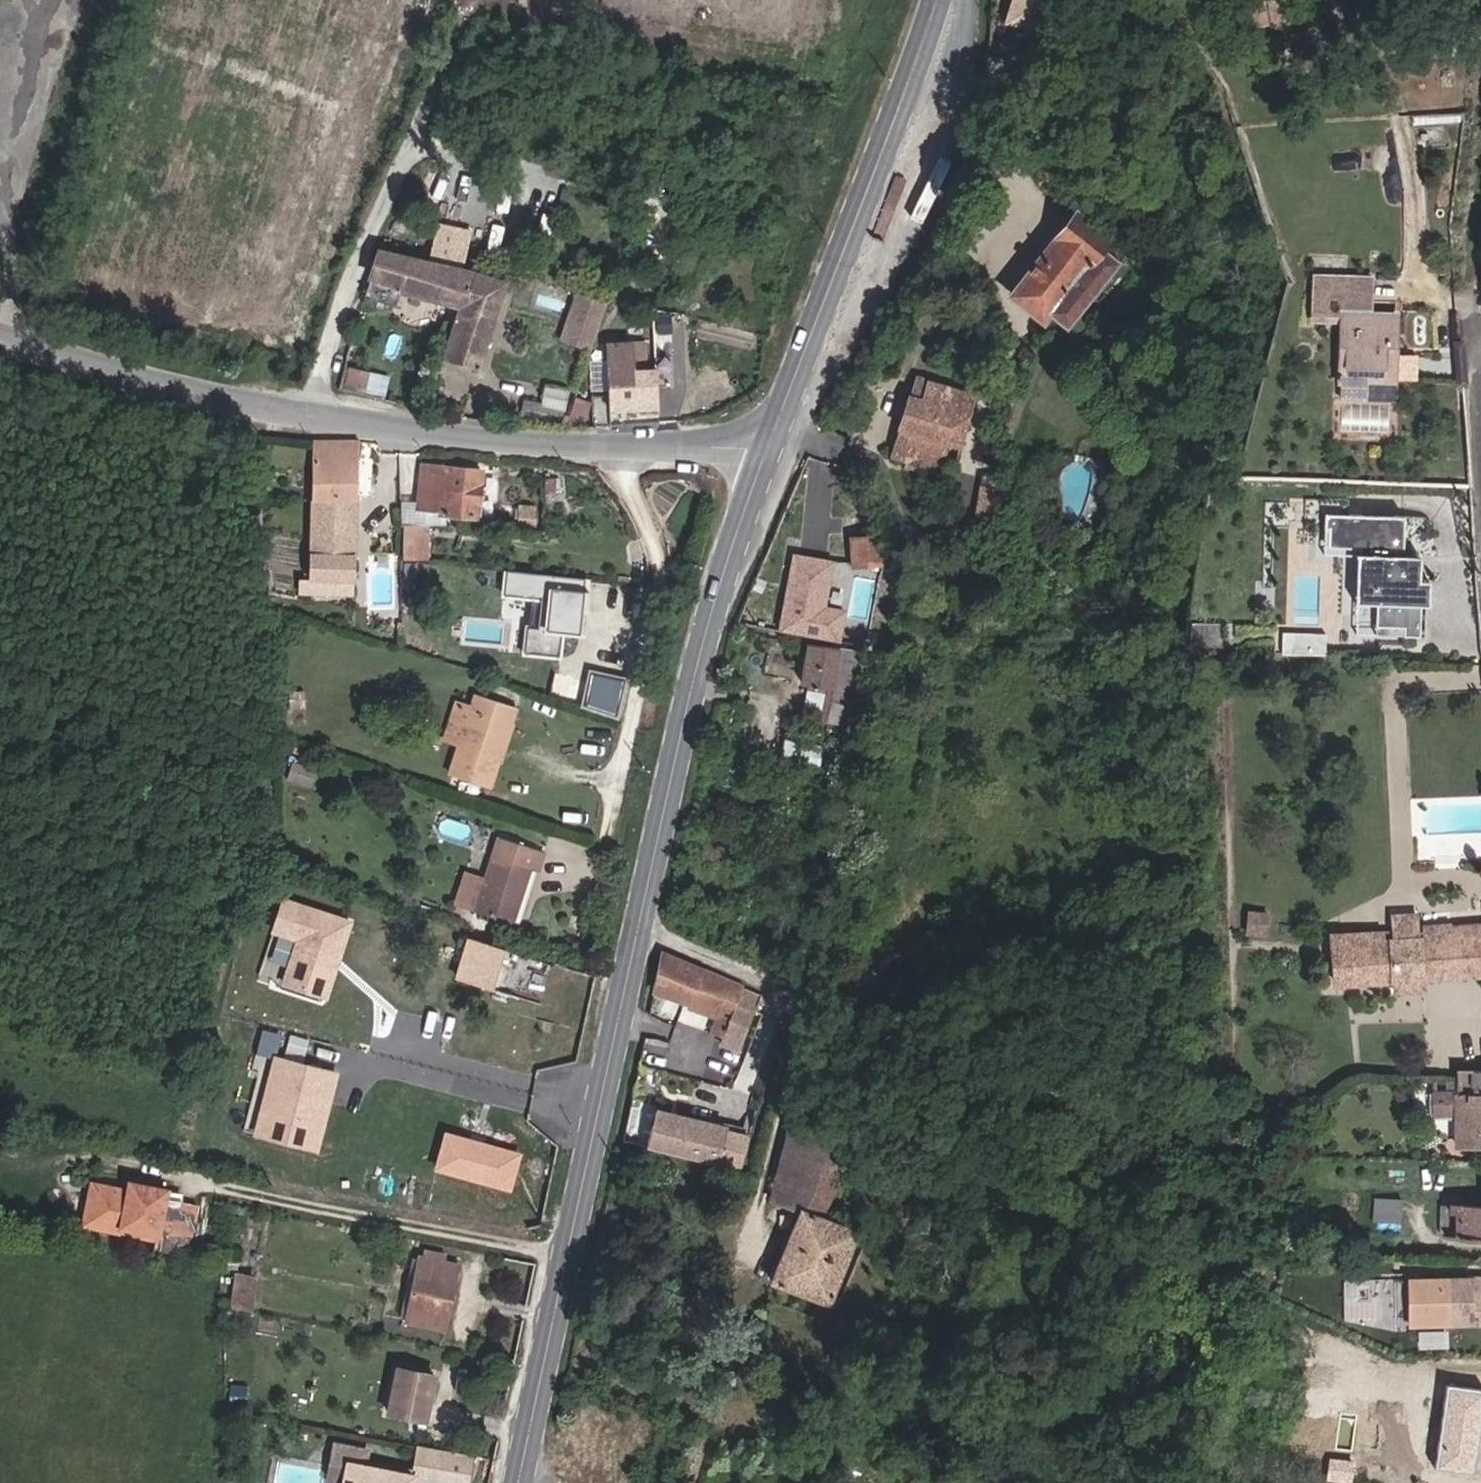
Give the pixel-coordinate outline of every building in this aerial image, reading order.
[(1031,31),(1050,0),(1010,0),(1002,22),(1031,31)] [(1056,315),(1075,332),(1088,316),(1078,307),(1104,276),(1113,285),(1129,264),(1140,252),(1131,244),(1118,256),(1107,246),(1114,238),(1084,212),(1016,291),(1051,321),(1056,315)] [(437,219),(428,255),(465,264),(474,228),(437,219)] [(478,274),(382,253),(372,284),(404,293),(403,296),(452,308),(466,312),(478,274)] [(511,282),(478,274),(466,312),(452,308),(448,321),(460,324),(450,364),(483,372),(511,282)] [(1316,275),(1315,297),(1370,299),(1371,278),(1316,275)] [(1088,316),(1113,285),(1104,276),(1078,307),(1088,316)] [(404,293),(372,284),(365,305),(398,313),(403,296),(404,293)] [(596,347),(604,301),(571,294),(562,341),(596,347)] [(1315,297),(1314,317),(1348,319),(1348,312),(1369,313),(1370,299),(1315,297)] [(1342,344),(1341,367),(1368,368),(1367,380),(1394,381),(1395,352),(1390,351),(1390,331),(1396,332),(1397,315),(1369,313),(1348,312),(1348,319),(1346,344),(1342,344)] [(638,394),(637,376),(636,352),(617,351),(617,372),(610,372),(611,393),(638,394)] [(344,389),(357,390),(359,366),(346,365),(344,389)] [(1340,378),(1367,380),(1368,368),(1341,367),(1340,378)] [(659,375),(637,376),(638,394),(611,393),(612,416),(662,412),(659,375)] [(946,447),(957,451),(976,398),(919,377),(910,399),(907,398),(896,428),(900,430),(891,454),(936,471),(946,447)] [(568,399),(543,394),(542,398),(525,395),(521,415),(564,424),(568,399)] [(567,420),(584,421),(584,412),(590,411),(591,399),(576,395),(567,420)] [(1393,428),(1393,399),(1343,399),(1343,427),(1393,428)] [(584,421),(585,427),(602,427),(601,411),(590,411),(584,412),(584,421)] [(311,579),(359,579),(359,441),(311,440),(311,579)] [(420,505),(441,506),(441,512),(479,514),(481,472),(423,467),(420,505)] [(1320,546),(1401,550),(1403,515),(1322,511),(1320,546)] [(430,559),(430,529),(404,529),(404,558),(430,559)] [(883,566),(884,540),(855,539),(854,564),(883,566)] [(842,641),(848,608),(827,604),(835,559),(791,551),(776,629),(842,641)] [(1374,634),(1422,634),(1422,578),(1414,578),(1414,554),(1350,554),(1350,601),(1374,601),(1374,634)] [(583,632),(587,577),(503,570),(501,594),(525,596),(521,652),(559,655),(561,630),(583,632)] [(359,579),(311,579),(311,596),(359,596),(359,579)] [(1280,651),(1326,654),(1327,632),(1282,629),(1280,651)] [(825,719),(830,721),(828,730),(852,734),(867,657),(810,646),(803,683),(831,688),(825,719)] [(589,667),(580,704),(617,713),(625,676),(589,667)] [(458,745),(450,772),(482,782),(492,786),(518,704),(475,691),(471,704),(458,745)] [(458,745),(471,704),(459,700),(446,741),(458,745)] [(785,733),(780,760),(822,766),(826,739),(785,733)] [(477,799),(482,782),(450,772),(444,789),(477,799)] [(822,848),(826,828),(818,826),(814,846),(822,848)] [(487,871),(476,904),(515,917),(526,885),(524,884),(531,862),(541,866),(547,848),(500,832),(487,871)] [(476,904),(487,871),(468,864),(456,898),(476,904)] [(293,936),(280,981),(331,996),(355,915),(279,892),(268,929),(293,936)] [(1480,937),(1480,924),(1456,925),(1456,938),(1480,937)] [(499,964),(506,942),(472,931),(459,972),(493,983),(499,964)] [(1456,938),(1398,940),(1398,933),(1383,933),(1384,941),(1359,942),(1360,976),(1397,975),(1425,974),(1480,972),(1480,937),(1456,938)] [(660,950),(650,992),(726,1021),(720,1037),(737,1041),(748,1012),(737,1006),(744,990),(660,950)] [(1425,987),(1425,974),(1397,975),(1397,988),(1425,987)] [(734,1049),(737,1041),(720,1037),(718,1042),(734,1049)] [(270,1050),(250,1131),(321,1149),(342,1068),(270,1050)] [(1458,1072),(1456,1090),(1434,1090),(1433,1118),(1458,1119),(1457,1145),(1480,1146),(1480,1072),(1458,1072)] [(650,1103),(640,1142),(744,1168),(754,1129),(650,1103)] [(830,1221),(862,1139),(798,1113),(778,1199),(804,1213),(778,1280),(835,1306),(860,1251),(871,1257),(876,1241),(830,1221)] [(78,1229),(156,1243),(164,1199),(165,1191),(128,1185),(126,1193),(86,1186),(78,1229)] [(164,1199),(156,1243),(155,1248),(187,1255),(192,1227),(195,1204),(164,1199)] [(1375,1220),(1399,1222),(1400,1202),(1376,1201),(1375,1220)] [(1458,1205),(1457,1240),(1480,1240),(1480,1205),(1458,1205)] [(208,1229),(192,1227),(187,1255),(187,1259),(202,1261),(208,1229)] [(452,1331),(464,1274),(430,1268),(418,1324),(452,1331)] [(248,1302),(254,1274),(237,1271),(231,1299),(239,1300),(248,1302)] [(1325,1271),(1322,1301),(1337,1303),(1339,1272),(1325,1271)] [(1450,1322),(1480,1322),(1480,1277),(1449,1277),(1450,1322)] [(397,1367),(387,1417),(428,1424),(437,1374),(397,1367)] [(474,1481),(477,1451),(415,1444),(412,1474),(474,1481)] [(346,1482),(419,1482),(419,1481),(349,1468),(346,1482)]
